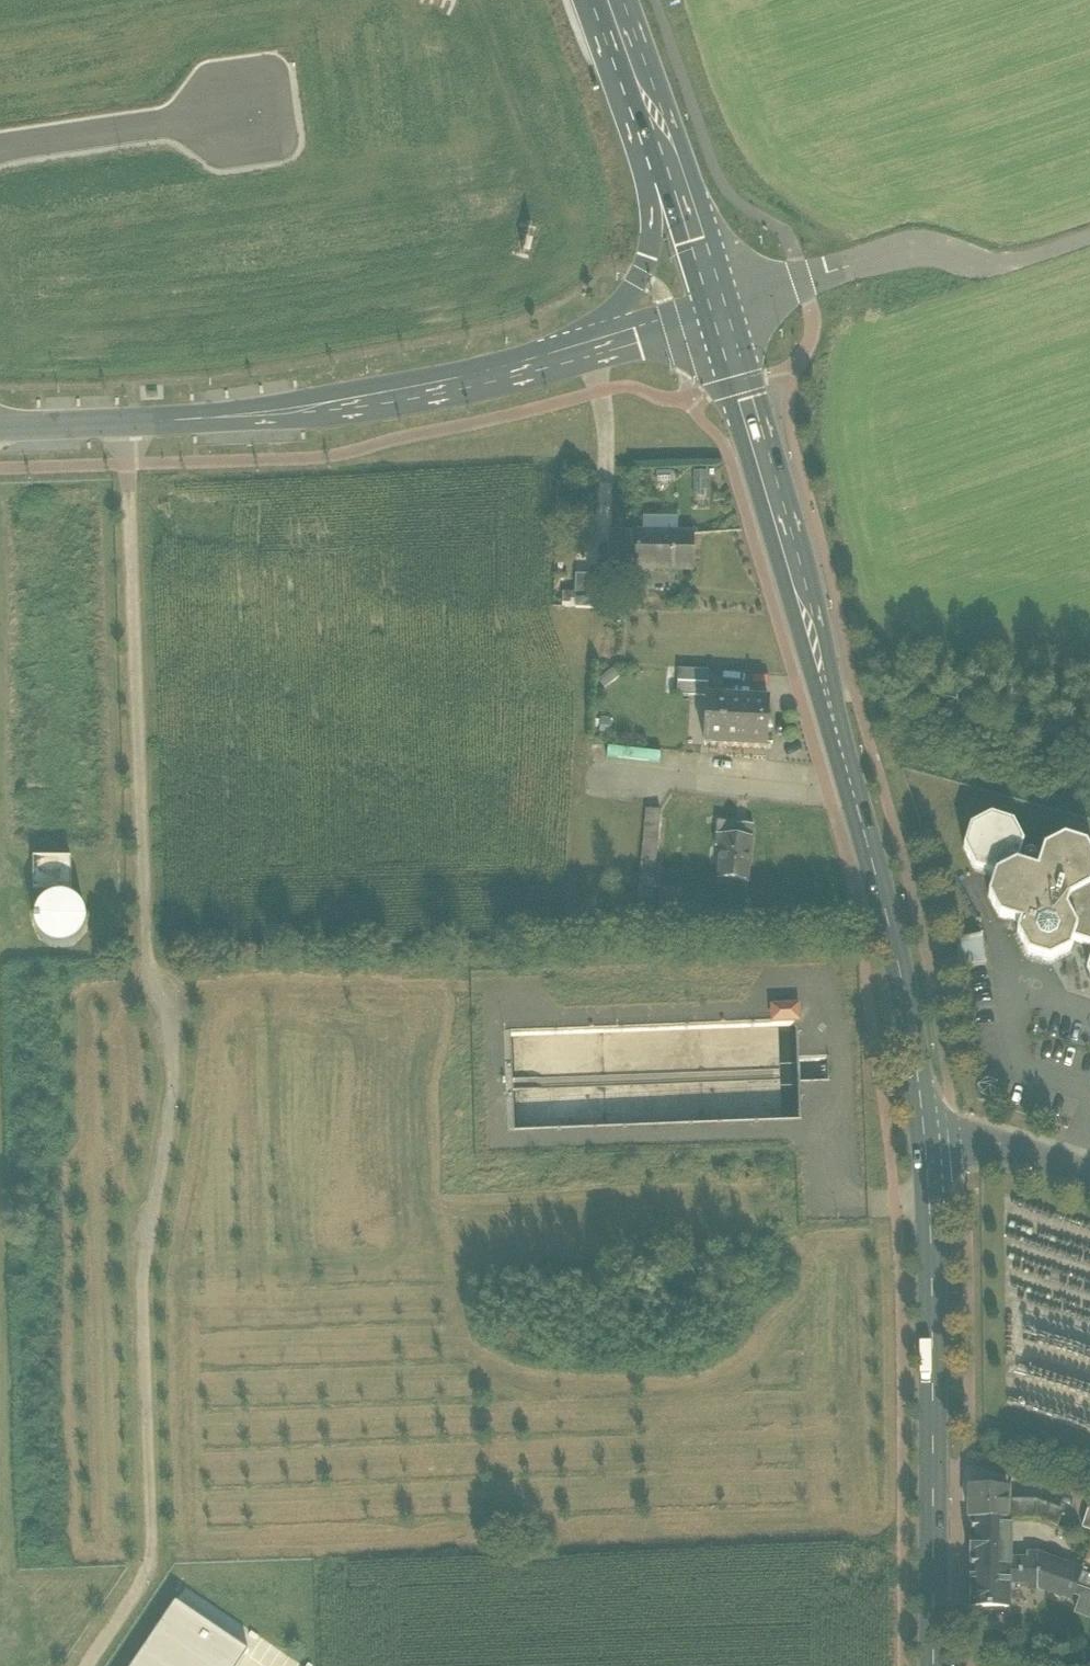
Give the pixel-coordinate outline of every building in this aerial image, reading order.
[(707,498),(707,472),(693,472),(694,498),(707,498)] [(643,518),(644,534),(679,534),(678,518),(643,518)] [(609,552),(609,559),(636,559),(638,534),(609,533),(609,552)] [(636,569),(692,570),(692,535),(679,534),(644,534),(638,534),(636,559),(636,569)] [(636,569),(636,559),(609,559),(608,569),(636,569)] [(575,609),(596,610),(596,577),(576,577),(575,609)] [(613,670),(598,681),(604,690),(619,679),(613,670)] [(678,670),(678,683),(708,685),(709,671),(678,670)] [(708,698),(708,685),(678,683),(677,696),(707,698),(708,698)] [(709,754),(718,754),(719,748),(766,750),(769,701),(708,698),(707,698),(704,747),(709,747),(709,754)] [(612,736),(612,720),(600,719),(599,735),(612,736)] [(647,811),(638,901),(652,902),(661,812),(647,811)] [(1086,847),(1064,840),(1044,850),(1037,872),(1017,865),(1024,844),(1013,824),(991,817),(971,827),(964,849),(974,870),(995,877),(989,898),(999,918),(1020,925),(1017,935),(1028,955),(1050,963),(1070,952),(1073,942),(1089,947),(1089,854),(1086,847)] [(753,827),(717,824),(716,836),(752,839),(753,827)] [(752,839),(716,836),(715,848),(720,848),(717,879),(748,882),(752,839)] [(72,858),(33,858),(33,889),(71,889),(72,858)] [(42,939),(58,946),(75,942),(85,928),(84,911),(72,898),(54,897),(40,906),(35,923),(42,939)] [(956,939),(960,969),(986,966),(983,936),(956,939)] [(774,1021),(798,1020),(797,1007),(773,1008),(774,1021)] [(971,1521),(1010,1522),(1010,1504),(1010,1491),(987,1491),(987,1487),(970,1488),(970,1521),(971,1521)] [(1089,1526),(1089,1504),(1088,1503),(1082,1523),(1089,1526)] [(1036,1505),(1010,1504),(1010,1522),(1036,1522),(1036,1505)] [(1036,1505),(1036,1522),(1053,1528),(1060,1513),(1036,1505)] [(1009,1538),(1010,1522),(971,1521),(971,1538),(1009,1538)] [(971,1573),(1009,1573),(1009,1561),(1009,1538),(971,1538),(970,1538),(970,1558),(971,1558),(971,1573)] [(1027,1561),(1009,1561),(1009,1573),(1037,1573),(1037,1558),(1038,1558),(1038,1556),(1027,1556),(1027,1561)] [(1081,1574),(1038,1558),(1037,1558),(1037,1573),(1076,1587),(1081,1574)] [(1009,1608),(1009,1586),(1009,1573),(971,1573),(971,1588),(970,1587),(970,1609),(1009,1608)] [(1073,1597),(1076,1587),(1037,1573),(1009,1573),(1009,1586),(1027,1586),(1027,1591),(1038,1591),(1038,1590),(1071,1602),(1073,1597)] [(1089,1601),(1089,1592),(1076,1587),(1073,1597),(1081,1600),(1081,1598),(1089,1601)] [(1089,1619),(1089,1601),(1081,1598),(1081,1600),(1076,1615),(1089,1619)] [(134,1665),(240,1665),(249,1653),(176,1603),(134,1665)] [(233,1622),(225,1634),(251,1651),(259,1638),(233,1622)]
